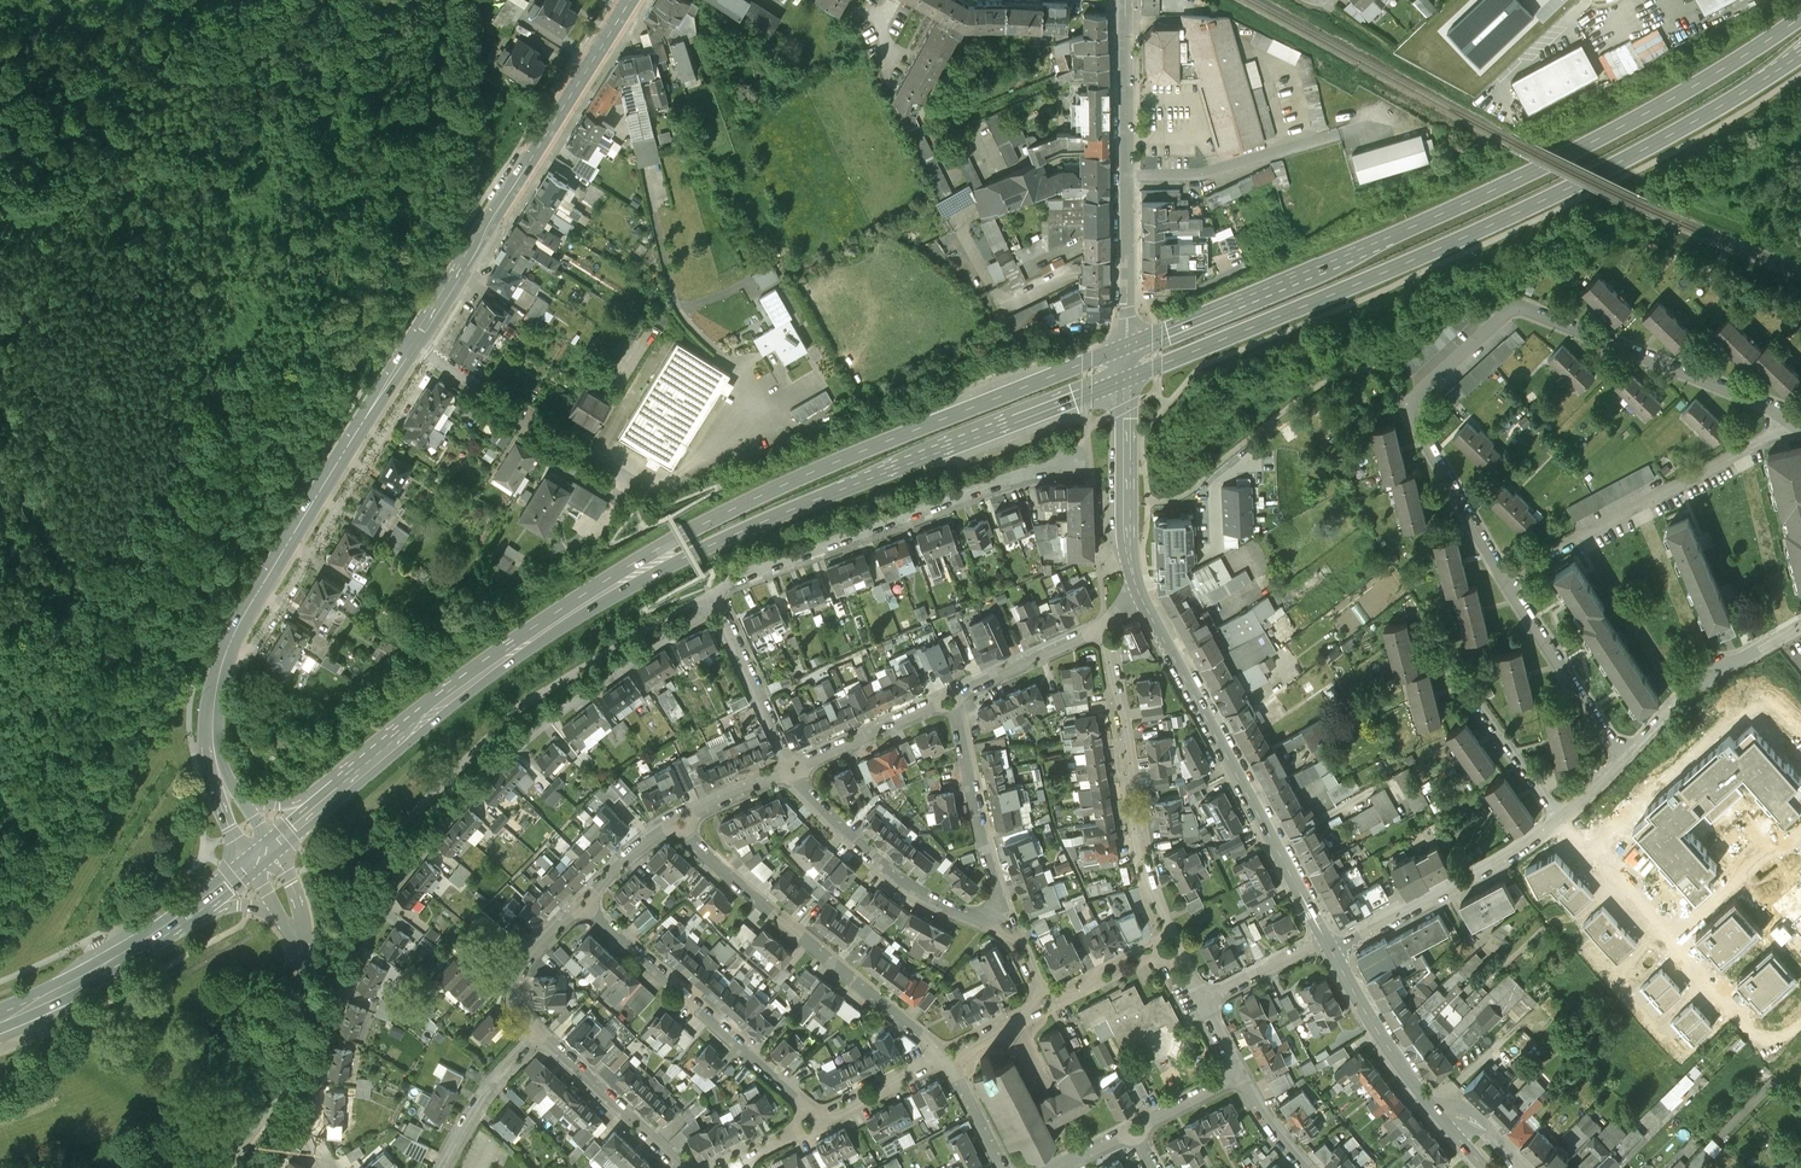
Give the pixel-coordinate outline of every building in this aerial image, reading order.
[(512,0),(507,0),(500,11),(516,20),(524,8),(512,0)] [(569,0),(536,0),(528,11),(563,34),(570,23),(569,22),(576,11),(567,5),(570,0),(569,0)] [(652,4),(671,15),(677,19),(689,0),(655,0),(652,4)] [(739,14),(741,9),(752,16),(755,10),(750,7),(754,0),(753,0),(718,0),(739,14)] [(836,9),(841,0),(823,0),(836,9)] [(939,12),(959,24),(973,24),(972,0),(917,0),(939,12)] [(973,24),(1004,24),(1004,0),(972,0),(973,24)] [(1004,24),(1039,26),(1041,0),(1004,0),(1004,24)] [(1043,0),(1041,0),(1039,26),(1066,27),(1067,1),(1043,0)] [(1142,13),(1157,13),(1157,0),(1142,0),(1142,13)] [(1351,1),(1370,19),(1379,10),(1370,0),(1363,7),(1355,0),(1352,0),(1351,1)] [(1382,0),(1370,0),(1379,10),(1386,4),(1382,0)] [(1451,28),(1483,62),(1535,13),(1522,0),(1481,0),(1451,28)] [(1705,15),(1732,0),(1697,0),(1705,15)] [(1436,9),(1429,1),(1422,8),(1428,15),(1436,9)] [(671,15),(652,4),(644,18),(652,23),(649,28),(657,33),(659,35),(671,15)] [(516,20),(500,11),(492,23),(508,33),(516,20)] [(939,12),(891,97),(892,97),(911,108),(959,24),(939,12)] [(1105,13),(1083,13),(1083,25),(1081,25),(1073,27),(1076,36),(1083,33),(1106,32),(1105,13)] [(1227,16),(1190,15),(1189,24),(1176,24),(1177,77),(1199,77),(1220,153),(1264,140),(1263,139),(1249,88),(1239,54),(1238,55),(1234,38),(1227,16)] [(1302,52),(1228,16),(1227,16),(1234,38),(1239,37),(1296,64),(1302,52)] [(1177,77),(1176,24),(1154,24),(1146,32),(1147,70),(1154,78),(1177,77)] [(1639,65),(1671,50),(1660,27),(1629,42),(1639,65)] [(657,33),(649,28),(648,30),(648,32),(653,51),(656,61),(665,58),(657,33)] [(648,32),(641,34),(645,48),(646,53),(650,52),(653,51),(648,32)] [(1106,32),(1083,33),(1084,65),(1106,64),(1106,32)] [(1076,36),(1055,43),(1056,53),(1054,54),(1060,72),(1072,67),(1075,66),(1084,65),(1083,33),(1076,36)] [(683,37),(670,41),(682,78),(695,74),(683,37)] [(518,39),(511,50),(505,46),(495,62),(531,84),(537,73),(544,62),(534,55),(537,51),(518,39)] [(1529,113),(1600,75),(1582,42),(1511,81),(1529,113)] [(643,53),(634,55),(640,77),(650,74),(658,108),(669,105),(660,76),(655,77),(650,52),(646,53),(645,48),(642,48),(643,53)] [(634,55),(618,60),(619,64),(623,81),(640,77),(634,55)] [(640,77),(623,81),(619,64),(614,65),(607,77),(620,85),(623,97),(632,136),(647,133),(650,147),(657,145),(640,77)] [(1084,65),(1075,66),(1072,67),(1075,75),(1082,73),(1086,76),(1086,81),(1106,80),(1106,64),(1084,65)] [(1060,72),(1056,74),(1059,81),(1075,75),(1072,67),(1060,72)] [(695,74),(682,78),(684,85),(697,80),(695,74)] [(620,85),(607,77),(590,103),(603,111),(610,100),(623,97),(620,85)] [(1106,80),(1086,81),(1086,89),(1065,90),(1065,100),(1069,100),(1106,98),(1106,80)] [(1261,85),(1249,88),(1263,139),(1276,135),(1261,85)] [(321,97),(315,94),(308,108),(315,111),(321,97)] [(915,118),(911,108),(892,97),(891,99),(940,196),(952,190),(915,118)] [(1106,98),(1069,100),(1069,109),(1086,109),(1086,115),(1107,115),(1106,98)] [(613,127),(586,110),(577,125),(595,136),(600,129),(609,134),(613,127)] [(1005,133),(995,112),(983,118),(1006,164),(1018,158),(1011,145),(1005,133)] [(1107,115),(1086,115),(1086,123),(1068,123),(1069,133),(1107,131),(1107,115)] [(595,136),(577,125),(566,141),(587,154),(594,143),(599,146),(599,148),(604,151),(605,152),(609,145),(606,143),(595,136)] [(1020,127),(1005,133),(1011,145),(1025,139),(1020,127)] [(973,152),(962,131),(951,136),(962,157),(957,160),(968,181),(971,188),(982,184),(968,155),(973,152)] [(1069,133),(1066,133),(1066,143),(1084,143),(1084,152),(1107,151),(1107,131),(1069,133)] [(1422,133),(1352,153),(1360,181),(1430,160),(1422,133)] [(621,145),(610,138),(606,143),(609,145),(617,150),(621,145)] [(617,150),(609,145),(605,152),(604,151),(603,153),(612,159),(617,150)] [(1084,152),(1081,152),(1081,171),(1083,171),(1083,175),(1078,175),(1078,174),(1073,170),(1061,170),(1061,180),(1107,180),(1107,151),(1084,152)] [(596,166),(580,155),(572,167),(588,178),(596,166)] [(1282,160),(1270,164),(1274,177),(1278,189),(1289,186),(1282,160)] [(1033,163),(1009,173),(1020,200),(1053,187),(1061,184),(1061,180),(1061,170),(1040,181),(1033,163)] [(1250,176),(1204,196),(1209,206),(1274,177),(1271,166),(1250,175),(1250,176)] [(557,176),(548,171),(535,191),(554,203),(557,205),(563,195),(560,194),(567,183),(565,181),(567,178),(559,173),(557,176)] [(982,184),(971,188),(982,216),(1020,200),(1009,173),(982,184)] [(606,189),(592,180),(588,186),(589,187),(585,193),(587,194),(583,200),(594,207),(606,189)] [(1107,180),(1061,180),(1061,184),(1061,191),(1081,191),(1083,186),(1086,186),(1086,196),(1107,196),(1107,180)] [(968,181),(960,186),(963,192),(971,188),(968,181)] [(940,196),(935,199),(942,215),(957,207),(954,203),(966,197),(963,192),(960,186),(952,190),(940,196)] [(1179,199),(1178,189),(1141,189),(1141,200),(1164,200),(1179,199)] [(554,203),(535,191),(526,205),(545,217),(554,203)] [(1084,229),(1084,196),(1061,196),(1049,197),(1050,231),(1014,247),(1021,259),(1084,229)] [(1108,229),(1107,196),(1086,196),(1084,196),(1084,229),(1086,229),(1108,229)] [(1187,204),(1187,199),(1182,199),(1179,199),(1164,200),(1165,216),(1198,216),(1201,216),(1202,216),(1198,203),(1187,204)] [(1165,216),(1164,200),(1141,200),(1141,217),(1165,216)] [(545,217),(526,205),(517,220),(536,232),(540,226),(545,217)] [(582,211),(573,206),(569,212),(578,218),(582,211)] [(1015,262),(993,216),(980,221),(1002,268),(1015,262)] [(1165,216),(1141,217),(1141,234),(1161,233),(1161,226),(1198,225),(1198,216),(1165,216)] [(1214,232),(1210,216),(1201,216),(1198,216),(1198,225),(1198,233),(1214,232)] [(536,232),(517,220),(510,231),(508,231),(506,234),(507,235),(526,247),(530,241),(536,232)] [(567,226),(560,221),(558,225),(565,230),(567,226)] [(561,235),(545,225),(543,228),(540,226),(536,232),(555,245),(561,235)] [(1084,245),(1108,245),(1108,229),(1086,229),(1084,229),(1084,245)] [(1161,233),(1141,234),(1141,250),(1169,250),(1208,249),(1207,241),(1170,241),(1170,233),(1161,233)] [(1233,233),(1219,239),(1224,252),(1238,247),(1233,233)] [(526,247),(507,235),(495,255),(500,258),(518,270),(519,270),(531,250),(526,247)] [(559,258),(544,247),(536,242),(533,243),(530,241),(526,247),(531,250),(554,266),(559,258)] [(1108,245),(1084,245),(1084,253),(1108,253),(1108,245)] [(1208,249),(1169,250),(1170,266),(1208,266),(1208,249)] [(1169,250),(1141,250),(1141,266),(1164,266),(1170,266),(1169,250)] [(1084,253),(1083,253),(1082,254),(1082,270),(1108,270),(1108,253),(1084,253)] [(518,270),(500,258),(487,279),(508,292),(516,281),(520,284),(520,283),(534,293),(539,284),(525,275),(525,274),(519,270),(518,270)] [(773,260),(753,271),(761,285),(781,274),(773,260)] [(1015,262),(1002,268),(1011,287),(1024,281),(1015,262)] [(1164,266),(1141,266),(1141,283),(1154,283),(1157,283),(1169,283),(1172,283),(1195,282),(1194,274),(1164,274),(1164,266)] [(1631,305),(1599,274),(1600,273),(1599,272),(1583,289),(1584,289),(1585,288),(1617,320),(1616,321),(1617,321),(1633,305),(1632,304),(1631,305)] [(1108,278),(1085,278),(1084,284),(1050,301),(1054,309),(1083,295),(1108,294),(1108,278)] [(1157,283),(1154,283),(1154,294),(1169,293),(1169,283),(1157,283)] [(790,315),(774,288),(759,296),(775,324),(753,337),(763,353),(774,346),(784,362),(806,349),(788,317),(790,315)] [(549,301),(537,294),(526,312),(537,319),(549,301)] [(1108,294),(1083,295),(1054,309),(1059,320),(1077,311),(1075,308),(1083,304),(1087,304),(1087,318),(1108,318),(1108,294)] [(1046,297),(1003,317),(1009,330),(1051,310),(1046,297)] [(493,304),(483,298),(473,314),(495,328),(507,309),(495,301),(493,304)] [(1691,332),(1659,300),(1659,299),(1659,298),(1642,315),(1643,315),(1644,315),(1677,347),(1676,347),(1676,348),(1693,331),(1692,331),(1691,332)] [(1461,309),(1403,363),(1412,374),(1471,319),(1461,309)] [(658,310),(654,312),(649,321),(656,325),(663,313),(658,310)] [(670,317),(663,313),(656,325),(662,329),(670,317)] [(495,328),(473,314),(460,334),(483,348),(486,350),(491,341),(488,339),(495,328)] [(1752,359),(1761,348),(1729,316),(1730,316),(1729,315),(1713,331),(1714,332),(1714,331),(1747,363),(1746,364),(1747,364),(1752,359)] [(1516,329),(1505,339),(1514,349),(1525,339),(1516,329)] [(483,348),(460,334),(449,350),(472,365),(483,348)] [(1505,339),(1456,384),(1465,394),(1514,349),(1505,339)] [(677,342),(618,435),(671,468),(730,374),(677,342)] [(1761,348),(1752,359),(1784,390),(1783,391),(1784,391),(1799,375),(1798,375),(1766,344),(1766,343),(1766,342),(1761,348)] [(1565,373),(1578,360),(1562,344),(1549,358),(1565,373)] [(1581,389),(1594,375),(1578,360),(1565,373),(1581,389)] [(1632,400),(1645,387),(1629,371),(1616,385),(1632,400)] [(439,380),(437,380),(431,390),(426,387),(420,396),(441,409),(446,401),(448,401),(450,401),(452,400),(454,399),(455,397),(455,395),(454,393),(453,391),(443,385),(444,383),(443,382),(443,380),(441,380),(440,379),(439,380)] [(610,400),(584,384),(574,400),(569,408),(595,424),(610,400)] [(1456,384),(1440,399),(1449,409),(1465,394),(1456,384)] [(1647,416),(1661,402),(1645,387),(1632,400),(1647,416)] [(825,390),(790,411),(796,422),(832,402),(825,390)] [(568,396),(562,393),(555,405),(561,408),(568,396)] [(441,409),(420,396),(410,412),(431,425),(441,409)] [(574,400),(568,396),(561,408),(567,412),(569,408),(574,400)] [(1699,426),(1712,413),(1696,398),(1683,411),(1699,426)] [(431,425),(410,412),(404,422),(409,425),(404,434),(403,435),(403,437),(404,438),(405,439),(406,439),(408,439),(409,439),(410,438),(420,444),(422,444),(424,444),(426,443),(427,441),(428,439),(428,437),(427,435),(425,434),(431,425)] [(1715,442),(1728,429),(1712,413),(1699,426),(1715,442)] [(1471,452),(1488,435),(1481,429),(1479,431),(1468,421),(1454,435),(1471,452)] [(1387,477),(1407,472),(1395,423),(1396,423),(1396,422),(1373,428),(1373,429),(1375,428),(1387,477)] [(511,434),(499,426),(493,437),(504,444),(511,434)] [(1488,435),(1471,452),(1488,469),(1502,454),(1491,444),(1494,441),(1488,435)] [(535,454),(515,442),(494,475),(514,488),(523,474),(535,454)] [(1772,455),(1783,498),(1800,493),(1800,448),(1772,455)] [(402,459),(393,454),(381,474),(399,485),(410,468),(401,462),(402,459)] [(1648,464),(1638,469),(1644,482),(1655,476),(1648,464)] [(1638,469),(1567,507),(1573,519),(1644,482),(1638,469)] [(1394,477),(1414,471),(1415,471),(1415,470),(1407,472),(1387,477),(1385,478),(1386,479),(1394,477)] [(1414,471),(1394,477),(1407,526),(1405,526),(1405,527),(1428,522),(1427,521),(1414,471)] [(523,474),(514,487),(520,491),(529,477),(523,474)] [(605,500),(573,481),(568,488),(545,474),(520,515),(543,529),(564,496),(596,515),(605,500)] [(1085,482),(1066,483),(1067,503),(1067,520),(1068,530),(1092,529),(1090,487),(1085,482)] [(1066,483),(1047,484),(1035,487),(1040,506),(1050,503),(1067,503),(1066,483)] [(1505,515),(1522,498),(1516,492),(1514,495),(1503,484),(1489,499),(1505,515)] [(1222,502),(1251,501),(1250,485),(1222,486),(1222,502)] [(395,500),(373,486),(363,501),(362,501),(360,501),(359,502),(359,504),(358,505),(359,506),(359,508),(355,515),(373,527),(385,506),(389,509),(395,500)] [(1783,498),(1793,541),(1800,539),(1800,493),(1783,498)] [(1522,498),(1505,515),(1522,532),(1537,518),(1526,507),(1529,505),(1522,498)] [(1027,500),(1018,503),(1025,520),(1024,520),(1028,531),(1029,534),(1035,532),(1033,526),(1027,500)] [(1222,502),(1223,517),(1252,516),(1251,501),(1222,502)] [(1018,503),(1006,508),(1017,535),(1028,531),(1024,520),(1025,520),(1018,503)] [(1006,508),(995,512),(1001,528),(1001,529),(1006,540),(1006,539),(1017,535),(1006,508)] [(1252,516),(1223,517),(1224,533),(1252,532),(1252,516)] [(1689,574),(1708,566),(1688,517),(1668,526),(1689,574)] [(1190,518),(1154,520),(1156,543),(1159,543),(1159,553),(1156,554),(1157,579),(1187,562),(1192,559),(1190,518)] [(976,519),(968,522),(969,525),(964,527),(971,547),(991,540),(988,533),(991,532),(988,523),(985,524),(983,520),(977,522),(976,519)] [(1056,523),(1046,523),(1046,525),(1033,526),(1035,532),(1037,542),(1050,537),(1065,531),(1068,530),(1067,520),(1056,520),(1056,523)] [(948,523),(932,529),(942,553),(949,550),(950,553),(958,550),(955,542),(959,541),(953,526),(950,528),(948,523)] [(396,524),(384,544),(397,552),(409,533),(396,524)] [(359,536),(346,528),(333,549),(332,549),(330,549),(328,550),(327,552),(327,554),(327,556),(328,557),(330,558),(331,559),(333,559),(335,558),(350,567),(355,559),(359,562),(363,556),(359,553),(364,545),(357,540),(359,536)] [(1001,528),(995,530),(1000,545),(1007,543),(1006,539),(1006,540),(1001,529),(1001,528)] [(932,529),(917,535),(919,542),(916,543),(920,554),(923,553),(927,561),(935,558),(934,555),(942,553),(932,529)] [(1092,529),(1068,530),(1065,531),(1066,557),(1093,556),(1092,529)] [(1448,591),(1468,586),(1456,536),(1458,536),(1457,535),(1435,541),(1436,541),(1448,591)] [(1050,537),(1037,542),(1040,555),(1055,549),(1050,537)] [(904,539),(889,545),(897,565),(912,559),(904,539)] [(897,565),(889,545),(875,550),(883,570),(897,565)] [(863,555),(845,561),(852,582),(864,578),(867,585),(873,582),(863,555)] [(1603,605),(1574,560),(1557,572),(1586,616),(1600,607),(1603,605)] [(845,561),(826,569),(837,596),(844,594),(841,586),(852,582),(845,561)] [(1157,579),(1157,591),(1183,577),(1193,571),(1187,562),(1157,579)] [(1205,592),(1219,585),(1207,564),(1193,571),(1183,577),(1192,591),(1195,590),(1198,596),(1205,592)] [(1708,566),(1689,574),(1709,623),(1712,622),(1728,615),(1729,615),(1708,566)] [(1246,570),(1219,585),(1225,596),(1252,581),(1246,570)] [(342,586),(323,574),(321,578),(317,575),(308,589),(331,603),(342,586)] [(1183,577),(1157,591),(1169,612),(1198,596),(1195,590),(1192,591),(1183,577)] [(817,579),(801,585),(809,605),(824,599),(817,579)] [(889,581),(881,584),(886,596),(894,593),(889,581)] [(1066,593),(1061,582),(1056,585),(1061,595),(1049,600),(1053,609),(1060,625),(1072,620),(1069,613),(1074,611),(1066,593)] [(881,584),(873,587),(879,603),(887,600),(886,596),(881,584)] [(1456,590),(1475,585),(1477,584),(1476,584),(1468,586),(1448,591),(1447,591),(1447,592),(1456,590)] [(801,585),(785,591),(793,611),(809,605),(801,585)] [(1083,585),(1066,593),(1074,611),(1091,604),(1083,585)] [(1219,585),(1205,592),(1211,603),(1225,596),(1219,585)] [(1475,585),(1456,590),(1468,639),(1466,639),(1467,640),(1489,635),(1489,634),(1487,634),(1475,585)] [(1057,587),(1048,591),(1051,597),(1060,594),(1057,587)] [(331,603),(308,589),(300,603),(303,605),(301,608),(320,620),(331,603)] [(1030,589),(1024,592),(1027,599),(1029,602),(1034,600),(1035,601),(1030,589)] [(1035,601),(1041,614),(1053,609),(1049,600),(1047,596),(1035,601)] [(1198,596),(1169,612),(1187,645),(1217,628),(1210,615),(1209,615),(1198,596)] [(1280,606),(1275,610),(1267,596),(1251,608),(1264,629),(1286,613),(1280,606)] [(1027,599),(1018,604),(1024,616),(1019,618),(1024,630),(1022,631),(1026,641),(1043,633),(1033,612),(1029,602),(1027,599)] [(1053,609),(1041,614),(1035,601),(1034,600),(1029,602),(1033,612),(1043,633),(1060,625),(1053,609)] [(775,604),(769,607),(768,605),(762,608),(763,610),(760,612),(769,631),(775,628),(777,632),(786,628),(775,604)] [(1586,616),(1582,619),(1611,663),(1628,652),(1600,607),(1586,616)] [(1246,612),(1217,628),(1187,645),(1199,666),(1263,631),(1264,630),(1264,629),(1251,608),(1246,612)] [(760,612),(744,619),(757,649),(767,644),(762,634),(769,631),(760,612)] [(998,627),(992,615),(983,619),(989,631),(989,632),(998,652),(997,653),(998,654),(1009,649),(999,627),(998,627)] [(1728,615),(1712,622),(1719,639),(1735,633),(1728,615)] [(953,616),(947,619),(953,633),(959,630),(953,616)] [(284,626),(285,627),(279,636),(300,649),(302,651),(308,641),(304,638),(310,629),(303,624),(302,626),(290,619),(288,618),(286,618),(285,619),(283,620),(283,622),(283,624),(284,626)] [(989,632),(983,618),(970,624),(976,637),(975,638),(979,645),(984,658),(997,653),(998,652),(989,632)] [(1407,620),(1385,626),(1385,627),(1386,627),(1398,675),(1397,676),(1408,674),(1418,671),(1406,621),(1407,621),(1407,620)] [(1136,622),(1122,628),(1132,650),(1133,651),(1147,645),(1136,622)] [(708,629),(692,636),(701,656),(709,653),(711,656),(718,652),(708,629)] [(1263,631),(1199,666),(1210,687),(1235,673),(1273,653),(1276,651),(1264,630),(1263,631)] [(1017,645),(1012,633),(1007,636),(1012,647),(1017,645)] [(300,649),(279,636),(269,653),(276,658),(274,661),(285,668),(290,660),(292,657),(294,658),(300,649)] [(692,636),(677,644),(686,663),(701,656),(692,636)] [(959,649),(954,638),(948,641),(953,652),(959,649)] [(979,645),(971,648),(977,661),(984,658),(979,645)] [(1147,645),(1133,651),(1132,650),(1130,651),(1134,659),(1137,658),(1142,656),(1147,657),(1150,653),(1147,645)] [(1356,668),(1344,646),(1327,655),(1338,677),(1356,668)] [(933,648),(927,650),(932,661),(938,658),(933,648)] [(1522,648),(1499,653),(1499,654),(1500,654),(1513,703),(1512,704),(1534,699),(1534,698),(1533,698),(1521,649),(1522,648)] [(300,649),(294,658),(292,657),(290,660),(301,667),(309,655),(302,651),(300,649)] [(953,652),(946,655),(954,674),(963,670),(960,661),(963,660),(959,649),(953,652)] [(675,669),(664,651),(651,659),(663,677),(675,669)] [(1628,652),(1611,663),(1640,708),(1658,697),(1628,652)] [(322,662),(337,670),(342,661),(327,653),(322,662)] [(1273,653),(1235,673),(1245,692),(1271,678),(1266,668),(1277,662),(1273,653)] [(938,658),(932,661),(936,672),(940,670),(943,678),(954,674),(946,655),(938,658)] [(663,677),(651,659),(638,667),(650,686),(663,677)] [(905,659),(899,662),(903,671),(904,670),(905,673),(910,670),(905,659)] [(910,670),(905,673),(904,670),(903,671),(899,662),(892,665),(894,669),(900,681),(906,696),(914,692),(913,690),(922,687),(914,669),(910,670)] [(1088,665),(1071,668),(1075,689),(1076,696),(1086,694),(1084,684),(1091,683),(1088,665)] [(894,669),(887,672),(888,673),(892,682),(893,681),(894,684),(900,681),(894,669)] [(1418,671),(1408,674),(1420,724),(1419,724),(1419,725),(1442,719),(1441,719),(1440,719),(1428,670),(1429,669),(1418,671)] [(892,682),(888,673),(878,677),(883,689),(884,689),(890,702),(897,699),(897,700),(906,696),(900,681),(894,684),(893,681),(892,682)] [(1235,673),(1210,687),(1215,696),(1219,704),(1219,703),(1223,711),(1245,699),(1242,693),(1245,692),(1235,673)] [(641,693),(628,675),(616,684),(628,702),(641,693)] [(873,690),(866,675),(860,678),(863,684),(862,684),(862,685),(867,696),(868,696),(873,694),(871,691),(873,690)] [(1146,680),(1137,682),(1140,701),(1147,699),(1148,705),(1161,703),(1158,681),(1149,682),(1146,680)] [(628,702),(616,684),(603,693),(615,711),(628,702)] [(1021,691),(1020,691),(1027,706),(1037,701),(1039,705),(1047,702),(1043,691),(1040,693),(1036,684),(1021,691)] [(862,685),(847,692),(852,703),(858,717),(874,709),(868,696),(867,696),(862,685)] [(873,694),(868,696),(874,709),(890,702),(884,689),(883,689),(873,694)] [(1020,689),(1011,693),(1012,695),(1007,697),(1014,712),(1019,709),(1027,706),(1020,691),(1021,691),(1020,689)] [(1075,689),(1062,691),(1063,698),(1076,696),(1075,689)] [(840,705),(834,691),(828,694),(830,699),(836,710),(841,708),(840,705)] [(1065,706),(1059,691),(1052,694),(1059,710),(1065,706)] [(673,695),(668,698),(667,695),(666,695),(664,692),(658,696),(660,699),(659,700),(671,720),(685,712),(672,692),(671,693),(673,695)] [(656,704),(649,694),(643,698),(650,708),(656,704)] [(745,695),(731,702),(735,710),(749,703),(745,695)] [(805,711),(797,695),(792,697),(799,714),(801,720),(804,725),(809,723),(808,720),(809,719),(805,711)] [(1007,697),(1003,699),(1002,697),(992,701),(993,703),(994,703),(1001,718),(1009,714),(1014,712),(1007,697)] [(1245,699),(1223,711),(1233,728),(1254,711),(1247,698),(1245,699)] [(830,699),(824,702),(825,704),(828,711),(829,710),(830,713),(836,710),(830,699)] [(611,725),(593,702),(578,714),(591,731),(600,723),(605,729),(611,725)] [(841,708),(836,710),(841,724),(858,717),(852,703),(841,708)] [(993,703),(979,710),(983,719),(979,720),(984,730),(1003,722),(1001,718),(994,703),(993,703)] [(828,711),(825,704),(815,709),(819,718),(825,731),(841,724),(836,710),(830,713),(829,710),(828,711)] [(1162,707),(1142,710),(1144,719),(1164,716),(1162,707)] [(1026,717),(1024,718),(1019,709),(1014,712),(1018,722),(1019,721),(1023,727),(1026,731),(1028,729),(1025,725),(1030,722),(1026,717)] [(1254,711),(1233,728),(1250,759),(1270,748),(1269,748),(1255,723),(1262,719),(1256,709),(1254,711)] [(1569,711),(1546,717),(1547,717),(1559,761),(1558,761),(1558,762),(1566,760),(1581,756),(1580,755),(1579,755),(1568,712),(1569,711)] [(794,723),(789,712),(782,715),(787,726),(784,728),(792,745),(801,741),(802,743),(810,739),(804,725),(801,720),(794,723)] [(1018,722),(1014,712),(1009,714),(1016,729),(1023,727),(1019,721),(1018,722)] [(591,731),(578,714),(562,726),(580,748),(586,744),(581,738),(591,731)] [(1094,714),(1075,717),(1076,727),(1078,735),(1083,734),(1099,732),(1098,723),(1095,724),(1094,714)] [(1075,717),(1068,718),(1069,722),(1064,723),(1065,730),(1074,728),(1074,727),(1076,727),(1075,717)] [(809,723),(804,725),(810,739),(819,735),(818,734),(825,731),(819,718),(809,723)] [(1494,762),(1464,721),(1465,720),(1446,733),(1447,733),(1448,733),(1477,774),(1476,775),(1477,776),(1495,762),(1494,762)] [(762,725),(754,728),(757,735),(747,739),(758,763),(775,755),(762,725)] [(1313,725),(1302,731),(1310,746),(1321,740),(1313,725)] [(1678,782),(1712,821),(1743,794),(1735,785),(1745,776),(1759,792),(1787,768),(1751,726),(1734,741),(1730,737),(1678,782)] [(935,730),(927,734),(924,732),(916,736),(924,753),(930,750),(932,755),(944,750),(935,730)] [(1099,732),(1083,734),(1084,740),(1086,752),(1101,750),(1099,742),(1101,742),(1099,732)] [(675,733),(669,737),(673,742),(679,738),(675,733)] [(1078,735),(1065,737),(1066,744),(1069,744),(1069,743),(1072,742),(1072,744),(1082,742),(1082,741),(1084,740),(1083,734),(1078,735)] [(1170,737),(1147,741),(1149,757),(1169,754),(1168,746),(1162,747),(1162,744),(1171,742),(1170,737)] [(1003,738),(991,740),(992,747),(1004,744),(1003,738)] [(747,739),(737,744),(736,743),(730,746),(734,756),(741,771),(758,763),(747,739)] [(915,758),(907,740),(899,743),(908,761),(915,758)] [(1209,765),(1195,740),(1187,745),(1191,753),(1185,757),(1193,773),(1209,765)] [(728,741),(718,745),(720,751),(723,750),(726,757),(728,756),(729,759),(734,756),(730,746),(728,741)] [(553,742),(536,759),(550,772),(566,754),(553,742)] [(894,746),(881,752),(889,771),(894,769),(905,764),(901,755),(899,757),(894,746)] [(1270,748),(1250,759),(1266,789),(1286,778),(1282,770),(1284,769),(1272,746),(1269,748),(1270,748)] [(1003,748),(982,752),(986,771),(987,771),(987,770),(1001,768),(1001,767),(998,753),(1004,752),(1003,748)] [(591,758),(584,749),(577,755),(578,757),(584,764),(591,758)] [(1101,750),(1086,752),(1088,765),(1089,769),(1103,767),(1101,750)] [(881,752),(875,755),(875,756),(868,759),(867,759),(875,778),(877,782),(886,778),(889,784),(894,781),(889,771),(881,752)] [(1004,752),(998,753),(1001,767),(1008,765),(1006,753),(1004,752)] [(1169,754),(1149,757),(1152,773),(1176,769),(1175,765),(1165,766),(1165,763),(1170,762),(1169,754)] [(513,756),(497,773),(510,786),(527,769),(513,756)] [(729,759),(717,764),(723,778),(724,777),(731,774),(731,775),(741,771),(734,756),(729,759)] [(584,764),(578,757),(573,761),(580,770),(585,766),(584,764)] [(682,762),(680,758),(673,761),(675,764),(671,765),(682,789),(692,785),(682,762)] [(875,778),(867,759),(868,759),(867,758),(857,762),(864,777),(866,782),(875,778)] [(696,768),(692,770),(688,760),(682,762),(692,785),(702,780),(696,768)] [(1558,762),(1553,763),(1559,784),(1572,780),(1566,760),(1558,762)] [(717,764),(704,770),(701,766),(696,768),(702,780),(705,787),(724,778),(724,777),(723,778),(717,764)] [(682,789),(671,765),(666,768),(654,773),(665,797),(682,789)] [(1430,804),(1409,766),(1396,773),(1417,810),(1430,804)] [(848,767),(833,774),(845,800),(854,796),(850,787),(856,785),(848,767)] [(936,767),(924,771),(926,776),(938,773),(936,767)] [(1103,767),(1089,769),(1090,775),(1092,787),(1106,784),(1103,767)] [(1001,768),(987,770),(987,771),(989,780),(988,780),(990,789),(1005,786),(1004,781),(1001,768)] [(898,779),(894,769),(889,771),(894,781),(897,787),(906,784),(903,778),(898,779)] [(1089,769),(1076,771),(1070,772),(1071,780),(1087,777),(1087,775),(1090,775),(1089,769)] [(1305,782),(1299,771),(1291,775),(1297,786),(1305,782)] [(510,786),(497,773),(481,790),(494,803),(510,786)] [(654,773),(638,780),(649,804),(665,797),(654,773),(654,774),(654,773)] [(938,774),(928,777),(929,784),(940,781),(938,774)] [(1533,817),(1503,775),(1504,775),(1504,774),(1485,787),(1486,788),(1487,787),(1516,829),(1516,830),(1534,817),(1534,816),(1533,817)] [(1200,775),(1185,783),(1188,793),(1205,785),(1200,775)] [(559,776),(552,783),(558,789),(564,782),(559,776)] [(866,782),(864,777),(857,780),(866,800),(872,795),(866,782)] [(1014,778),(1006,779),(1007,780),(1004,781),(1005,786),(1015,784),(1014,778)] [(1286,778),(1266,789),(1280,815),(1300,804),(1286,778)] [(1345,779),(1327,789),(1334,801),(1351,792),(1345,779)] [(623,781),(614,789),(619,795),(622,798),(631,789),(623,781)] [(929,784),(931,789),(941,786),(940,781),(929,784)] [(552,783),(545,790),(551,796),(558,789),(552,783)] [(604,790),(601,786),(594,792),(602,801),(609,795),(614,800),(619,795),(614,789),(609,784),(604,790)] [(1015,784),(1005,786),(1006,792),(1009,792),(1009,793),(1017,791),(1015,784)] [(1092,787),(1079,789),(1081,799),(1082,806),(1094,804),(1109,802),(1106,784),(1092,787)] [(1005,786),(990,789),(992,799),(993,799),(995,807),(995,808),(1017,803),(1019,803),(1017,791),(1009,793),(1009,792),(1006,792),(1005,786)] [(1376,806),(1344,823),(1351,836),(1383,819),(1387,827),(1400,820),(1383,789),(1370,796),(1376,806)] [(951,790),(937,793),(928,795),(929,800),(938,798),(939,801),(933,802),(935,810),(954,806),(951,790)] [(1221,802),(1217,795),(1201,803),(1207,815),(1212,813),(1215,818),(1232,808),(1229,802),(1224,800),(1221,802)] [(781,805),(778,798),(763,805),(769,819),(780,815),(782,819),(790,815),(785,804),(781,805)] [(1181,798),(1157,802),(1159,816),(1178,813),(1177,809),(1183,808),(1181,798)] [(866,801),(856,813),(862,818),(871,806),(866,801)] [(628,824),(605,802),(597,810),(603,817),(605,816),(607,817),(601,824),(616,839),(622,832),(621,831),(628,824)] [(1109,802),(1094,804),(1095,810),(1097,821),(1112,819),(1109,802)] [(762,803),(753,807),(754,809),(749,811),(756,826),(761,823),(765,830),(772,827),(771,822),(769,819),(763,805),(762,803)] [(885,809),(878,803),(874,808),(882,814),(885,809)] [(1017,803),(995,808),(995,807),(994,807),(998,827),(1021,822),(1017,803)] [(1094,804),(1082,806),(1083,813),(1092,811),(1092,810),(1095,810),(1094,804)] [(1300,804),(1280,815),(1289,832),(1311,820),(1315,817),(1309,806),(1303,810),(1300,804)] [(468,806),(452,824),(466,836),(482,819),(468,806)] [(954,806),(935,810),(937,819),(942,817),(943,820),(933,822),(935,827),(958,822),(954,806)] [(882,814),(874,808),(867,816),(870,819),(864,827),(876,837),(877,837),(894,815),(895,815),(886,808),(885,809),(882,814)] [(1232,808),(1215,818),(1218,824),(1213,826),(1220,838),(1242,825),(1232,808)] [(502,811),(496,818),(502,823),(508,816),(502,811)] [(749,811),(745,813),(744,811),(735,815),(736,817),(743,832),(747,841),(760,835),(756,826),(749,811)] [(1178,813),(1159,816),(1161,830),(1169,829),(1170,834),(1183,832),(1181,820),(1179,821),(1178,813)] [(894,815),(877,837),(876,837),(874,839),(883,845),(884,843),(888,846),(905,825),(894,815)] [(796,816),(786,826),(791,831),(801,821),(796,816)] [(736,817),(721,824),(725,833),(722,834),(726,844),(735,841),(733,836),(743,832),(736,817)] [(496,818),(490,825),(496,831),(502,823),(496,818)] [(601,824),(595,819),(590,824),(583,831),(593,841),(603,851),(609,845),(609,846),(616,839),(601,824)] [(1097,821),(1085,823),(1088,841),(1094,840),(1116,836),(1114,827),(1113,827),(1112,819),(1097,821)] [(1194,819),(1186,821),(1188,831),(1189,833),(1198,831),(1195,825),(1196,825),(1194,819)] [(1311,820),(1289,832),(1309,868),(1329,857),(1330,856),(1311,820)] [(1021,822),(998,827),(1000,836),(1024,828),(1021,822)] [(765,830),(761,823),(756,826),(760,835),(764,842),(769,840),(765,830)] [(452,824),(437,841),(451,853),(466,836),(452,824)] [(905,825),(888,846),(892,849),(890,851),(898,858),(900,856),(899,855),(910,842),(917,834),(905,825)] [(1442,828),(1436,832),(1443,845),(1450,841),(1442,828)] [(810,834),(792,851),(805,865),(810,862),(822,850),(816,843),(816,840),(810,834)] [(1238,834),(1215,846),(1219,854),(1242,843),(1238,834)] [(1116,836),(1094,840),(1095,848),(1096,854),(1097,858),(1116,855),(1115,845),(1117,845),(1116,836)] [(583,846),(573,837),(568,842),(571,845),(571,844),(580,853),(584,849),(582,847),(583,846)] [(1024,837),(1014,840),(1016,844),(1006,848),(1011,863),(1012,863),(1026,858),(1022,848),(1027,846),(1024,837)] [(584,849),(580,853),(591,863),(603,851),(593,841),(584,849)] [(580,853),(571,844),(571,845),(568,842),(563,847),(566,849),(573,856),(574,855),(576,857),(580,853)] [(665,843),(650,859),(668,877),(670,875),(667,871),(671,867),(668,864),(671,861),(665,855),(673,847),(669,843),(669,842),(665,842),(665,843)] [(926,851),(922,851),(921,852),(910,842),(899,855),(900,856),(921,873),(925,867),(931,872),(939,862),(935,859),(932,860),(931,856),(926,851)] [(1429,847),(1430,849),(1417,856),(1430,881),(1451,869),(1437,843),(1429,847)] [(1181,846),(1163,855),(1175,877),(1193,868),(1202,863),(1195,849),(1185,854),(1181,846)] [(689,863),(673,847),(665,855),(671,861),(668,864),(671,867),(667,871),(670,875),(668,877),(671,881),(689,863)] [(822,850),(810,862),(819,871),(822,867),(833,853),(826,847),(822,850)] [(1093,847),(1083,849),(1085,856),(1096,854),(1095,848),(1093,848),(1093,847)] [(1330,856),(1329,857),(1333,865),(1349,856),(1345,849),(1330,856)] [(1556,851),(1551,856),(1526,868),(1538,891),(1552,884),(1574,910),(1593,894),(1556,851)] [(758,852),(745,862),(750,869),(762,859),(763,858),(758,852)] [(972,852),(961,856),(963,862),(975,858),(972,852)] [(591,863),(580,853),(576,857),(572,862),(568,865),(568,866),(578,876),(591,863)] [(833,853),(822,867),(829,872),(840,858),(833,853)] [(1257,854),(1234,867),(1236,871),(1246,866),(1252,878),(1266,870),(1257,854)] [(572,862),(566,856),(563,860),(568,865),(572,862)] [(946,856),(937,867),(943,872),(951,861),(946,856)] [(1409,857),(1392,866),(1400,880),(1401,880),(1408,892),(1415,889),(1417,889),(1425,885),(1425,883),(1430,881),(1417,856),(1410,859),(1409,857)] [(1329,857),(1309,868),(1318,885),(1340,873),(1340,872),(1339,870),(1336,871),(1333,865),(1329,857)] [(440,869),(425,858),(411,876),(425,887),(440,869)] [(1026,858),(1012,863),(1011,863),(1009,864),(1012,874),(1015,873),(1017,877),(1031,872),(1041,868),(1039,863),(1029,867),(1026,858)] [(762,859),(750,869),(764,881),(774,871),(762,859)] [(854,869),(841,859),(823,881),(828,885),(830,887),(833,884),(831,882),(834,878),(842,884),(854,869)] [(1057,863),(1059,870),(1072,866),(1069,859),(1057,863)] [(471,870),(460,861),(454,869),(465,878),(471,870)] [(559,871),(549,861),(544,866),(547,869),(556,878),(560,874),(558,872),(559,871)] [(1202,863),(1193,868),(1199,880),(1208,875),(1205,869),(1209,867),(1206,862),(1203,864),(1202,863)] [(1356,864),(1340,872),(1340,873),(1344,880),(1360,872),(1356,864)] [(977,883),(955,865),(948,872),(957,879),(952,884),(966,896),(977,883)] [(560,874),(556,878),(566,888),(578,876),(568,866),(560,874)] [(1041,868),(1031,872),(1033,877),(1043,873),(1041,868)] [(1193,868),(1175,877),(1181,889),(1187,900),(1199,894),(1193,883),(1199,880),(1193,868)] [(465,878),(454,869),(448,876),(459,885),(465,878)] [(556,878),(547,869),(542,874),(549,881),(550,880),(552,882),(556,878)] [(787,869),(771,887),(781,897),(793,884),(789,880),(794,875),(787,869)] [(1266,870),(1252,878),(1256,884),(1241,892),(1247,902),(1249,901),(1251,903),(1270,893),(1273,891),(1272,888),(1275,886),(1266,870)] [(670,884),(658,872),(652,877),(665,889),(670,884)] [(698,872),(688,883),(694,887),(704,876),(698,872)] [(1031,872),(1017,877),(1018,882),(1015,883),(1019,892),(1022,891),(1021,891),(1036,885),(1036,886),(1046,883),(1043,873),(1033,877),(1031,872)] [(1344,880),(1340,873),(1318,885),(1331,908),(1353,896),(1344,880)] [(652,891),(634,874),(625,883),(638,896),(641,892),(646,897),(652,891)] [(425,887),(411,876),(396,894),(410,906),(425,887)] [(694,887),(686,896),(692,902),(710,882),(704,876),(694,887)] [(556,878),(543,890),(554,901),(566,888),(556,878)] [(842,884),(834,878),(831,882),(833,884),(830,887),(828,885),(825,889),(835,897),(842,888),(840,886),(842,884)] [(1106,878),(1083,883),(1089,896),(1113,890),(1111,879),(1107,880),(1106,878)] [(1503,878),(1461,902),(1473,924),(1515,901),(1515,900),(1507,885),(1503,878)] [(1529,901),(1515,881),(1507,885),(1515,900),(1515,901),(1519,908),(1529,901)] [(1800,938),(1800,881),(1773,906),(1800,938)] [(1036,885),(1021,891),(1022,891),(1030,915),(1040,911),(1040,910),(1051,906),(1052,907),(1061,904),(1053,882),(1036,886),(1036,885)] [(638,896),(625,883),(615,893),(620,899),(616,903),(626,912),(635,903),(633,901),(638,896)] [(819,883),(812,893),(818,898),(823,891),(825,889),(819,883)] [(798,888),(793,884),(781,897),(791,906),(800,897),(804,901),(809,895),(800,887),(798,888)] [(858,884),(849,895),(854,900),(864,889),(858,884)] [(512,885),(507,890),(510,894),(516,889),(512,885)] [(718,888),(701,906),(715,920),(731,904),(724,898),(724,895),(718,888)] [(868,892),(860,902),(869,910),(871,908),(876,912),(888,897),(878,888),(872,895),(868,892)] [(534,896),(527,889),(522,894),(527,899),(531,903),(535,899),(533,897),(534,896)] [(543,890),(531,903),(542,914),(549,907),(548,906),(554,901),(543,890)] [(1353,896),(1331,908),(1339,923),(1373,906),(1364,890),(1353,896)] [(818,898),(815,901),(820,905),(828,895),(823,891),(818,898)] [(1124,891),(1107,895),(1112,907),(1113,907),(1119,917),(1133,911),(1124,891)] [(1270,893),(1251,903),(1256,913),(1275,903),(1270,893)] [(1187,900),(1184,902),(1190,913),(1204,905),(1199,894),(1187,900)] [(520,902),(513,896),(508,901),(516,909),(521,905),(519,903),(520,902)] [(1075,896),(1064,900),(1067,907),(1078,903),(1075,896)] [(876,912),(870,919),(881,928),(899,907),(888,897),(876,912)] [(516,909),(514,912),(528,925),(534,919),(536,920),(542,914),(531,903),(527,899),(521,905),(516,909)] [(847,906),(839,901),(835,906),(843,911),(846,907),(847,906)] [(837,910),(826,902),(813,920),(820,925),(821,929),(827,934),(839,918),(833,914),(837,910)] [(1084,926),(1074,905),(1066,908),(1076,930),(1084,926)] [(659,906),(652,912),(656,917),(663,911),(659,906)] [(1618,958),(1636,941),(1602,906),(1585,922),(1618,958)] [(843,911),(844,912),(839,918),(844,922),(847,918),(852,911),(846,907),(843,911)] [(648,908),(634,920),(644,931),(657,919),(656,917),(652,912),(648,908)] [(902,908),(893,920),(901,927),(909,914),(902,908)] [(1133,911),(1119,917),(1118,918),(1127,937),(1142,931),(1133,911)] [(494,922),(483,912),(478,917),(489,927),(494,922)] [(935,925),(910,912),(909,914),(901,927),(913,933),(914,930),(919,933),(921,934),(919,939),(926,943),(935,925)] [(1289,912),(1264,925),(1269,935),(1277,930),(1281,936),(1297,927),(1289,912)] [(1440,914),(1403,934),(1408,943),(1412,951),(1414,951),(1450,931),(1440,914)] [(489,927),(478,917),(474,923),(484,932),(489,927)] [(1112,917),(1102,922),(1105,927),(1101,929),(1109,946),(1123,939),(1112,917)] [(847,918),(844,922),(839,918),(827,934),(834,938),(837,938),(845,944),(858,926),(847,918)] [(679,921),(672,929),(669,927),(655,942),(663,948),(661,950),(667,955),(687,935),(690,931),(679,921)] [(872,927),(865,922),(857,934),(863,938),(872,927)] [(484,932),(474,923),(469,928),(479,938),(484,932)] [(394,925),(381,944),(396,955),(409,935),(394,925)] [(430,925),(424,933),(435,942),(441,934),(430,925)] [(950,933),(935,925),(926,943),(934,947),(937,942),(939,943),(943,946),(950,933)] [(1059,925),(1050,930),(1058,945),(1067,941),(1059,925)] [(1101,929),(1096,932),(1093,926),(1084,931),(1096,953),(1109,946),(1101,929)] [(872,927),(863,938),(869,943),(877,932),(872,927)] [(1492,931),(1484,943),(1495,950),(1500,942),(1505,946),(1510,941),(1503,937),(1506,933),(1496,927),(1492,931)] [(763,929),(753,941),(757,945),(767,953),(777,941),(763,929)] [(919,933),(914,930),(913,933),(909,939),(915,941),(919,933)] [(1050,930),(1039,936),(1043,944),(1046,943),(1050,950),(1058,945),(1050,930)] [(435,942),(424,933),(418,940),(429,949),(435,942)] [(1221,933),(1199,945),(1210,965),(1219,959),(1216,952),(1219,950),(1217,946),(1223,943),(1220,939),(1223,937),(1221,933)] [(474,943),(464,934),(459,939),(470,949),(474,943)] [(1403,934),(1388,942),(1393,951),(1408,943),(1403,934)] [(602,947),(589,935),(575,950),(580,955),(585,951),(587,952),(584,955),(590,960),(602,947)] [(687,935),(667,955),(675,962),(676,962),(681,966),(691,955),(699,946),(687,935)] [(1236,960),(1223,937),(1220,939),(1223,943),(1217,946),(1219,950),(1216,952),(1219,959),(1210,965),(1212,969),(1212,970),(1217,971),(1236,960)] [(1385,937),(1355,953),(1368,976),(1412,951),(1408,943),(1393,951),(1385,937)] [(470,949),(459,939),(454,944),(465,954),(470,949)] [(1067,941),(1058,945),(1069,967),(1082,961),(1071,939),(1067,941)] [(753,941),(745,950),(749,953),(757,945),(753,941)] [(791,953),(777,941),(767,953),(777,961),(781,965),(782,964),(791,953)] [(943,946),(939,943),(934,952),(939,954),(943,946)] [(875,944),(862,961),(876,972),(887,958),(881,953),(883,950),(875,944)] [(1014,988),(992,945),(980,951),(981,956),(979,957),(990,978),(989,978),(991,981),(998,996),(1014,988)] [(1069,967),(1058,945),(1050,950),(1046,952),(1057,973),(1069,967)] [(602,947),(590,960),(598,967),(596,969),(599,972),(613,956),(602,947)] [(716,955),(711,951),(702,960),(703,961),(700,964),(704,967),(713,959),(716,955)] [(1412,951),(1368,976),(1377,993),(1403,977),(1426,962),(1428,961),(1423,954),(1417,957),(1414,951),(1412,951)] [(455,954),(437,972),(449,984),(467,966),(455,954)] [(700,964),(691,955),(681,966),(694,978),(704,967),(700,964)] [(977,955),(970,958),(977,972),(979,971),(985,984),(991,981),(989,978),(977,955)] [(624,966),(613,956),(599,972),(602,974),(608,968),(610,970),(605,974),(606,975),(611,980),(624,966)] [(1470,956),(1438,984),(1446,993),(1475,966),(1473,963),(1475,961),(1470,956)] [(887,958),(876,972),(887,981),(900,964),(897,961),(892,969),(890,967),(893,962),(887,958)] [(371,959),(357,984),(373,993),(387,968),(371,959)] [(713,959),(704,967),(709,972),(711,969),(712,970),(718,963),(713,959)] [(781,965),(777,961),(770,970),(773,973),(771,976),(787,990),(790,986),(783,980),(790,971),(782,964),(781,965)] [(1403,977),(1377,993),(1385,1006),(1403,994),(1413,984),(1420,977),(1430,967),(1426,962),(1403,977)] [(900,964),(887,981),(899,990),(910,975),(903,970),(900,975),(898,973),(903,966),(900,964)] [(467,966),(449,984),(461,995),(478,977),(467,966)] [(624,966),(611,980),(618,985),(620,983),(622,985),(617,989),(623,994),(637,978),(624,966)] [(709,972),(704,967),(694,978),(707,990),(717,979),(709,972)] [(1430,967),(1420,977),(1425,982),(1435,972),(1430,967)] [(602,974),(599,972),(592,980),(598,985),(606,975),(605,974),(610,970),(608,968),(602,974)] [(806,968),(796,979),(808,988),(817,977),(806,968)] [(596,969),(589,977),(592,980),(599,972),(596,969)] [(731,981),(727,985),(727,986),(726,987),(730,991),(745,975),(740,970),(731,981)] [(917,971),(911,976),(917,981),(915,983),(917,985),(921,980),(923,976),(917,971)] [(745,975),(730,991),(734,995),(736,993),(736,994),(753,976),(748,972),(745,975)] [(717,979),(707,990),(720,1002),(730,991),(726,987),(727,986),(727,985),(731,981),(723,973),(717,979)] [(910,975),(899,990),(914,1001),(927,984),(921,980),(917,985),(915,983),(917,981),(911,976),(910,975)] [(554,976),(534,976),(534,990),(565,990),(565,982),(554,982),(554,976)] [(478,977),(461,995),(473,1007),(490,989),(478,977)] [(1403,994),(1385,1006),(1395,1022),(1413,1009),(1414,1008),(1433,990),(1432,990),(1425,982),(1420,977),(1413,984),(1419,991),(1408,1002),(1403,994)] [(1314,980),(1300,988),(1303,992),(1295,996),(1298,1003),(1307,998),(1312,1007),(1333,995),(1329,988),(1330,987),(1325,979),(1316,983),(1314,980)] [(822,980),(807,999),(808,1000),(794,1017),(801,1023),(810,1013),(815,1006),(816,1006),(829,988),(830,988),(831,987),(822,980)] [(985,984),(984,985),(982,990),(983,991),(976,995),(985,1011),(997,1005),(993,998),(998,996),(991,981),(985,984)] [(1477,1016),(1459,1034),(1461,1036),(1446,1052),(1455,1062),(1507,1009),(1516,1000),(1495,981),(1488,989),(1497,998),(1493,1003),(1490,1001),(1476,1015),(1477,1016)] [(655,995),(641,983),(631,994),(645,1006),(655,995)] [(1123,993),(1110,1000),(1108,995),(1078,1010),(1086,1026),(1092,1023),(1101,1040),(1114,1033),(1124,1053),(1136,1047),(1132,1039),(1165,1022),(1169,1030),(1181,1024),(1168,998),(1165,1000),(1161,993),(1148,999),(1149,1000),(1143,1003),(1133,983),(1121,990),(1123,993)] [(1438,984),(1432,990),(1433,990),(1414,1008),(1413,1009),(1417,1015),(1420,1012),(1424,1011),(1430,1006),(1436,1013),(1451,999),(1446,993),(1438,984)] [(796,992),(791,987),(786,992),(788,999),(796,992)] [(964,1001),(957,987),(953,989),(957,999),(960,1003),(964,1001)] [(829,988),(816,1006),(822,1011),(820,1014),(817,1012),(814,1016),(821,1022),(827,1015),(828,1015),(842,997),(830,988),(829,988)] [(953,989),(947,992),(952,1002),(957,999),(953,989)] [(1516,1000),(1507,1009),(1512,1014),(1501,1025),(1507,1030),(1517,1019),(1537,1000),(1527,989),(1516,1000)] [(565,990),(534,990),(534,1003),(554,1003),(554,1006),(565,1006),(565,997),(565,990)] [(928,990),(917,1004),(925,1009),(936,996),(928,990)] [(734,995),(730,991),(720,1002),(733,1014),(743,1003),(734,995)] [(743,1003),(733,1014),(739,1019),(738,1020),(745,1027),(759,1012),(759,1011),(766,1004),(753,992),(743,1003)] [(1566,1007),(1551,992),(1541,1003),(1556,1018),(1566,1007)] [(1247,1003),(1239,1007),(1247,1023),(1266,1014),(1263,1010),(1257,997),(1255,993),(1245,998),(1247,1003)] [(1288,994),(1279,998),(1287,1012),(1295,1007),(1288,994)] [(964,1001),(960,1003),(968,1019),(985,1011),(976,995),(964,1001)] [(1337,1003),(1333,995),(1312,1007),(1317,1016),(1307,1021),(1315,1035),(1324,1030),(1322,1027),(1336,1020),(1334,1017),(1343,1012),(1338,1003),(1337,1003)] [(381,997),(375,1013),(388,1018),(395,1002),(381,997)] [(952,1002),(943,1006),(948,1017),(946,1018),(951,1028),(968,1019),(960,1003),(957,999),(952,1002)] [(862,1012),(844,1000),(835,1011),(849,1021),(862,1012)] [(366,1007),(349,1001),(339,1027),(356,1034),(366,1007)] [(759,1012),(745,1027),(751,1032),(753,1031),(760,1038),(773,1024),(765,1017),(774,1007),(768,1002),(766,1004),(759,1011),(759,1012)] [(1273,1004),(1263,1010),(1266,1014),(1276,1009),(1273,1004)] [(1430,1006),(1424,1011),(1420,1012),(1417,1015),(1423,1026),(1436,1013),(1430,1006)] [(1471,1006),(1453,1024),(1458,1029),(1476,1011),(1471,1006)] [(781,1014),(774,1007),(765,1017),(773,1024),(781,1014)] [(1295,1007),(1287,1012),(1290,1019),(1299,1013),(1296,1007),(1295,1007)] [(566,1009),(557,1018),(561,1022),(571,1013),(566,1009)] [(1276,1009),(1266,1014),(1268,1019),(1278,1014),(1276,1009)] [(1413,1009),(1395,1022),(1407,1040),(1423,1026),(1417,1015),(1413,1009)] [(502,1022),(490,1010),(472,1028),(484,1040),(490,1034),(495,1039),(505,1029),(500,1024),(502,1022)] [(658,1018),(656,1016),(640,1033),(645,1037),(652,1028),(659,1034),(673,1019),(665,1011),(658,1018)] [(1303,1019),(1299,1013),(1290,1019),(1291,1021),(1293,1024),(1303,1019)] [(1266,1014),(1247,1023),(1250,1028),(1244,1031),(1250,1043),(1266,1035),(1262,1028),(1264,1027),(1265,1022),(1265,1021),(1268,1019),(1266,1014)] [(586,1015),(568,1034),(581,1047),(591,1036),(582,1028),(590,1019),(586,1015)] [(784,1015),(775,1026),(780,1030),(789,1020),(784,1015)] [(673,1019),(659,1034),(651,1043),(662,1052),(677,1035),(675,1033),(681,1026),(673,1019)] [(826,1028),(820,1022),(813,1031),(820,1037),(826,1028)] [(591,1036),(581,1047),(595,1060),(599,1056),(602,1060),(612,1050),(608,1046),(613,1041),(609,1037),(612,1034),(602,1024),(591,1036)] [(1423,1026),(1407,1040),(1418,1057),(1435,1042),(1423,1026)] [(1451,1026),(1437,1041),(1441,1046),(1444,1043),(1456,1031),(1451,1026)] [(1058,1029),(1040,1038),(1051,1061),(1068,1052),(1063,1042),(1064,1041),(1058,1029)] [(1525,1029),(1515,1039),(1525,1049),(1535,1038),(1525,1029)] [(686,1031),(678,1041),(684,1046),(693,1037),(686,1031)] [(879,1046),(871,1050),(879,1064),(900,1053),(898,1049),(903,1047),(904,1046),(899,1035),(893,1039),(888,1031),(875,1037),(879,1046)] [(917,1044),(904,1033),(899,1035),(904,1046),(903,1047),(905,1050),(917,1044)] [(790,1042),(784,1037),(772,1051),(784,1062),(803,1040),(796,1034),(790,1042)] [(1266,1035),(1250,1043),(1259,1060),(1289,1045),(1286,1040),(1273,1047),(1266,1035)] [(1107,1038),(1092,1044),(1101,1064),(1116,1059),(1107,1038)] [(1435,1042),(1418,1057),(1434,1077),(1439,1078),(1455,1062),(1446,1052),(1441,1046),(1437,1041),(1435,1042)] [(709,1044),(696,1058),(699,1060),(693,1067),(701,1074),(703,1072),(705,1074),(707,1076),(710,1072),(722,1059),(715,1053),(715,1049),(709,1044)] [(352,1048),(333,1045),(328,1073),(347,1076),(352,1048)] [(859,1053),(855,1045),(849,1049),(854,1059),(859,1056),(858,1053),(859,1053)] [(1289,1045),(1259,1060),(1267,1077),(1277,1072),(1276,1070),(1287,1064),(1282,1054),(1291,1050),(1289,1045)] [(1329,1054),(1326,1056),(1331,1064),(1346,1054),(1341,1047),(1329,1054)] [(1325,1048),(1315,1054),(1319,1061),(1326,1056),(1329,1054),(1325,1048)] [(849,1049),(843,1052),(846,1059),(848,1059),(849,1061),(854,1059),(849,1049)] [(1096,1094),(1073,1049),(1068,1052),(1051,1061),(1050,1062),(1063,1088),(1053,1094),(1050,1094),(1046,1095),(1045,1098),(1042,1099),(1042,1101),(1037,1103),(1048,1124),(1094,1101),(1091,1097),(1096,1094)] [(612,1050),(602,1060),(608,1065),(617,1055),(612,1050)] [(623,1050),(609,1065),(614,1071),(628,1055),(623,1050)] [(859,1056),(854,1059),(862,1073),(870,1068),(870,1067),(877,1063),(878,1064),(879,1064),(871,1050),(859,1056)] [(1359,1051),(1335,1071),(1342,1079),(1349,1073),(1348,1072),(1350,1070),(1356,1077),(1373,1063),(1367,1057),(1366,1059),(1359,1051)] [(798,1054),(789,1064),(793,1068),(802,1059),(798,1054)] [(1012,1056),(994,1066),(988,1054),(979,1058),(985,1070),(973,1077),(982,1095),(983,1095),(1003,1133),(1002,1134),(1009,1147),(1021,1141),(1026,1151),(1025,1152),(1027,1155),(1035,1156),(1041,1154),(1046,1151),(1050,1148),(1057,1141),(1055,1137),(1054,1138),(1048,1127),(1049,1127),(1048,1124),(1037,1103),(1035,1104),(1011,1058),(1013,1057),(1012,1056)] [(536,1055),(523,1068),(533,1077),(546,1064),(536,1055)] [(1529,1065),(1519,1055),(1510,1064),(1520,1074),(1529,1065)] [(1312,1057),(1301,1065),(1308,1074),(1319,1066),(1312,1057)] [(849,1061),(838,1067),(844,1080),(845,1080),(852,1076),(853,1077),(862,1073),(854,1059),(849,1061)] [(628,1061),(621,1068),(624,1071),(617,1078),(628,1089),(629,1090),(640,1078),(632,1071),(635,1067),(628,1061)] [(1356,1077),(1351,1082),(1355,1087),(1363,1081),(1362,1080),(1364,1078),(1372,1087),(1383,1077),(1377,1071),(1378,1070),(1373,1063),(1356,1077)] [(533,1077),(525,1085),(539,1098),(548,1089),(559,1077),(546,1064),(533,1077)] [(464,1074),(447,1065),(432,1093),(451,1104),(458,1091),(456,1089),(464,1074)] [(744,1065),(735,1076),(738,1083),(750,1070),(744,1065)] [(838,1067),(825,1074),(823,1069),(818,1071),(828,1090),(845,1081),(845,1080),(844,1080),(838,1067)] [(1465,1088),(1486,1108),(1505,1089),(1484,1069),(1465,1088)] [(667,1070),(658,1080),(662,1084),(663,1085),(672,1076),(667,1070)] [(705,1074),(697,1082),(705,1091),(715,1082),(710,1072),(707,1076),(705,1074)] [(1285,1072),(1269,1080),(1277,1094),(1286,1088),(1292,1084),(1285,1072)] [(371,1078),(358,1076),(356,1086),(370,1087),(371,1078)] [(640,1078),(629,1090),(628,1089),(627,1091),(634,1098),(636,1096),(640,1100),(658,1080),(654,1076),(646,1084),(640,1078)] [(565,1085),(559,1079),(560,1078),(559,1077),(548,1089),(558,1098),(562,1102),(573,1090),(566,1084),(565,1085)] [(1405,1105),(1383,1077),(1372,1087),(1379,1096),(1386,1105),(1394,1114),(1405,1105)] [(1121,1078),(1101,1089),(1115,1117),(1136,1106),(1121,1078)] [(658,1080),(640,1100),(643,1103),(641,1105),(649,1112),(651,1110),(650,1110),(661,1098),(654,1092),(662,1084),(658,1080)] [(1141,1080),(1133,1084),(1141,1098),(1148,1094),(1141,1080)] [(937,1081),(922,1089),(935,1114),(945,1109),(940,1101),(946,1097),(937,1081)] [(370,1087),(356,1086),(355,1095),(369,1097),(370,1087)] [(1280,1102),(1279,1103),(1294,1125),(1309,1115),(1306,1111),(1314,1105),(1301,1087),(1290,1095),(1280,1102)] [(1277,1094),(1275,1095),(1280,1102),(1290,1095),(1286,1088),(1277,1094)] [(1334,1088),(1328,1092),(1331,1097),(1337,1092),(1334,1088)] [(747,1089),(742,1091),(747,1101),(752,1098),(747,1089)] [(573,1090),(562,1102),(566,1106),(576,1115),(587,1104),(573,1090)] [(344,1092),(325,1091),(323,1119),(342,1120),(344,1092)] [(742,1091),(737,1094),(744,1107),(749,1104),(747,1101),(742,1091)] [(451,1104),(432,1093),(420,1116),(439,1126),(451,1104)] [(752,1098),(747,1101),(749,1104),(756,1119),(772,1111),(763,1093),(752,1098)] [(1502,1093),(1486,1108),(1505,1128),(1520,1112),(1515,1107),(1518,1105),(1513,1101),(1511,1103),(1502,1093)] [(911,1094),(904,1097),(914,1117),(921,1113),(911,1094)] [(1663,1095),(1652,1106),(1662,1116),(1673,1105),(1663,1095)] [(1379,1096),(1377,1098),(1376,1097),(1368,1103),(1377,1114),(1385,1108),(1384,1107),(1386,1105),(1379,1096)] [(698,1097),(689,1105),(697,1114),(706,1105),(698,1097)] [(555,1099),(549,1105),(554,1110),(562,1102),(558,1098),(555,1100),(555,1099)] [(669,1106),(661,1098),(650,1110),(651,1110),(662,1121),(669,1114),(673,1117),(680,1109),(672,1102),(669,1106)] [(562,1102),(554,1110),(560,1115),(565,1109),(564,1108),(566,1106),(562,1102)] [(902,1102),(894,1106),(891,1104),(883,1108),(892,1125),(898,1122),(900,1127),(912,1121),(902,1102)] [(1231,1102),(1214,1110),(1225,1130),(1231,1127),(1239,1123),(1234,1112),(1236,1110),(1231,1102)] [(576,1115),(571,1120),(578,1127),(572,1133),(581,1141),(592,1129),(591,1128),(601,1117),(587,1104),(576,1115)] [(742,1112),(734,1117),(742,1133),(751,1129),(748,1123),(756,1119),(749,1104),(744,1107),(742,1108),(741,1110),(742,1112)] [(508,1105),(492,1120),(508,1135),(515,1128),(518,1131),(526,1123),(522,1118),(508,1105)] [(1394,1114),(1386,1121),(1393,1129),(1398,1125),(1399,1126),(1401,1124),(1404,1128),(1416,1118),(1405,1105),(1394,1114)] [(876,1115),(867,1120),(877,1140),(889,1134),(886,1128),(892,1125),(883,1108),(877,1111),(876,1115)] [(722,1123),(715,1109),(710,1112),(715,1121),(717,1125),(722,1123)] [(1328,1109),(1323,1113),(1327,1118),(1332,1114),(1328,1109)] [(1214,1110),(1198,1119),(1206,1135),(1218,1128),(1225,1142),(1230,1140),(1225,1130),(1214,1110)] [(1602,1125),(1587,1110),(1576,1121),(1592,1136),(1601,1126),(1602,1125)] [(528,1112),(522,1118),(526,1123),(530,1127),(536,1121),(528,1112)] [(710,1112),(705,1114),(710,1124),(715,1121),(710,1112)] [(1520,1112),(1505,1128),(1520,1145),(1536,1130),(1520,1112)] [(1309,1115),(1294,1125),(1303,1138),(1317,1127),(1312,1119),(1309,1115)] [(695,1116),(681,1129),(687,1136),(688,1135),(701,1128),(695,1116)] [(1323,1124),(1317,1116),(1312,1119),(1317,1127),(1323,1124)] [(601,1117),(591,1128),(592,1129),(597,1134),(607,1123),(601,1117)] [(722,1123),(717,1125),(725,1142),(742,1133),(734,1117),(722,1123)] [(1614,1117),(1603,1128),(1601,1126),(1592,1136),(1587,1140),(1602,1156),(1610,1148),(1628,1131),(1614,1117)] [(1404,1128),(1393,1138),(1400,1146),(1408,1139),(1410,1143),(1415,1139),(1416,1141),(1428,1132),(1416,1118),(1404,1128)] [(1198,1119),(1185,1125),(1188,1131),(1184,1133),(1191,1148),(1196,1146),(1199,1140),(1199,1138),(1206,1135),(1198,1119)] [(701,1128),(688,1135),(699,1155),(725,1142),(717,1125),(715,1121),(710,1124),(701,1128)] [(1628,1131),(1610,1148),(1621,1157),(1644,1133),(1635,1123),(1628,1131)] [(959,1124),(943,1132),(947,1138),(963,1130),(959,1124)] [(1393,1129),(1382,1138),(1387,1143),(1393,1138),(1404,1128),(1401,1124),(1399,1126),(1398,1125),(1393,1129)] [(1238,1141),(1231,1127),(1225,1130),(1230,1140),(1232,1144),(1238,1141)] [(1536,1130),(1520,1145),(1536,1161),(1554,1143),(1538,1128),(1536,1130)] [(845,1129),(831,1136),(840,1152),(845,1150),(847,1155),(856,1151),(845,1129)] [(882,1143),(888,1154),(916,1140),(911,1129),(882,1143)] [(614,1130),(601,1144),(592,1153),(593,1153),(604,1164),(615,1156),(628,1143),(614,1130)] [(973,1150),(974,1150),(964,1130),(963,1130),(947,1138),(952,1148),(957,1145),(963,1156),(957,1159),(959,1164),(962,1167),(982,1167),(973,1150)] [(1428,1132),(1416,1141),(1424,1151),(1427,1155),(1440,1144),(1434,1137),(1433,1138),(1428,1132)] [(1184,1133),(1167,1142),(1176,1160),(1188,1154),(1193,1151),(1191,1148),(1184,1133)] [(831,1136),(818,1143),(820,1147),(813,1151),(814,1151),(822,1167),(829,1164),(829,1165),(838,1160),(835,1155),(840,1152),(831,1136)] [(1352,1136),(1339,1147),(1349,1159),(1362,1147),(1352,1136)] [(428,1145),(412,1137),(402,1150),(421,1159),(428,1145)] [(594,1137),(583,1150),(590,1156),(593,1153),(592,1153),(601,1144),(594,1137)] [(287,1140),(280,1152),(289,1157),(293,1159),(299,1147),(287,1140)] [(1232,1144),(1230,1140),(1225,1142),(1224,1144),(1230,1154),(1236,1151),(1232,1144)] [(1323,1141),(1313,1149),(1330,1167),(1339,1167),(1349,1159),(1339,1147),(1337,1145),(1332,1150),(1323,1141)] [(1536,1161),(1542,1167),(1560,1167),(1567,1161),(1569,1159),(1563,1152),(1564,1151),(1555,1142),(1554,1143),(1536,1161)] [(604,1164),(608,1167),(624,1167),(630,1162),(638,1153),(628,1143),(615,1156),(604,1164)] [(1423,1158),(1429,1165),(1431,1167),(1441,1167),(1450,1161),(1443,1153),(1445,1151),(1440,1144),(1427,1155),(1423,1158)] [(1203,1159),(1196,1146),(1191,1148),(1193,1151),(1198,1162),(1203,1159)] [(1339,1167),(1358,1167),(1357,1167),(1369,1156),(1362,1147),(1349,1159),(1339,1167)] [(1622,1158),(1621,1157),(1610,1148),(1602,1156),(1599,1160),(1590,1167),(1612,1167),(1622,1158)] [(782,1158),(785,1164),(778,1167),(803,1167),(799,1159),(795,1151),(782,1158)] [(806,1155),(813,1167),(820,1167),(822,1167),(814,1151),(813,1151),(806,1155)] [(1193,1151),(1188,1154),(1195,1167),(1202,1167),(1198,1162),(1193,1151)] [(1421,1151),(1414,1157),(1418,1163),(1423,1158),(1427,1155),(1424,1151),(1422,1152),(1421,1151)] [(638,1153),(630,1162),(633,1164),(634,1166),(632,1167),(644,1167),(648,1163),(638,1153)] [(1580,1167),(1590,1167),(1599,1160),(1593,1154),(1580,1167)] [(806,1155),(799,1159),(803,1167),(812,1167),(813,1167),(806,1155)] [(956,1155),(949,1159),(953,1167),(959,1164),(957,1159),(956,1156),(956,1155)] [(885,1160),(888,1167),(894,1167),(902,1165),(899,1156),(885,1160)] [(1687,1162),(1682,1156),(1670,1167),(1681,1167),(1687,1162)] [(282,1167),(307,1167),(293,1159),(289,1157),(282,1167)] [(1105,1166),(1106,1167),(1123,1167),(1118,1159),(1105,1166)] [(362,1167),(379,1167),(372,1160),(362,1167)]
